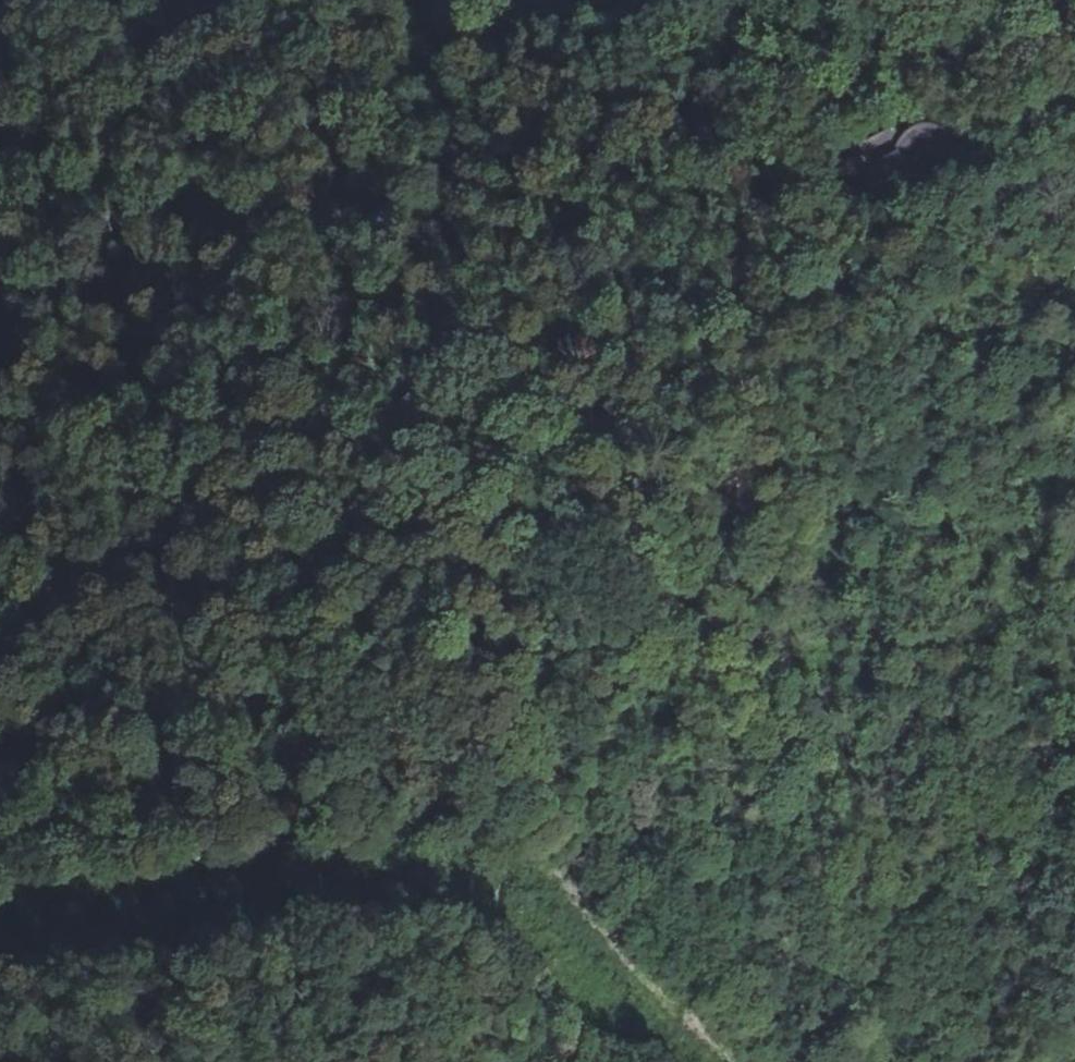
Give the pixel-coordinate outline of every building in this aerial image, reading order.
[(897,136),(862,151),(866,161),(901,146),(897,136)] [(901,162),(879,172),(886,185),(908,175),(901,162)]
